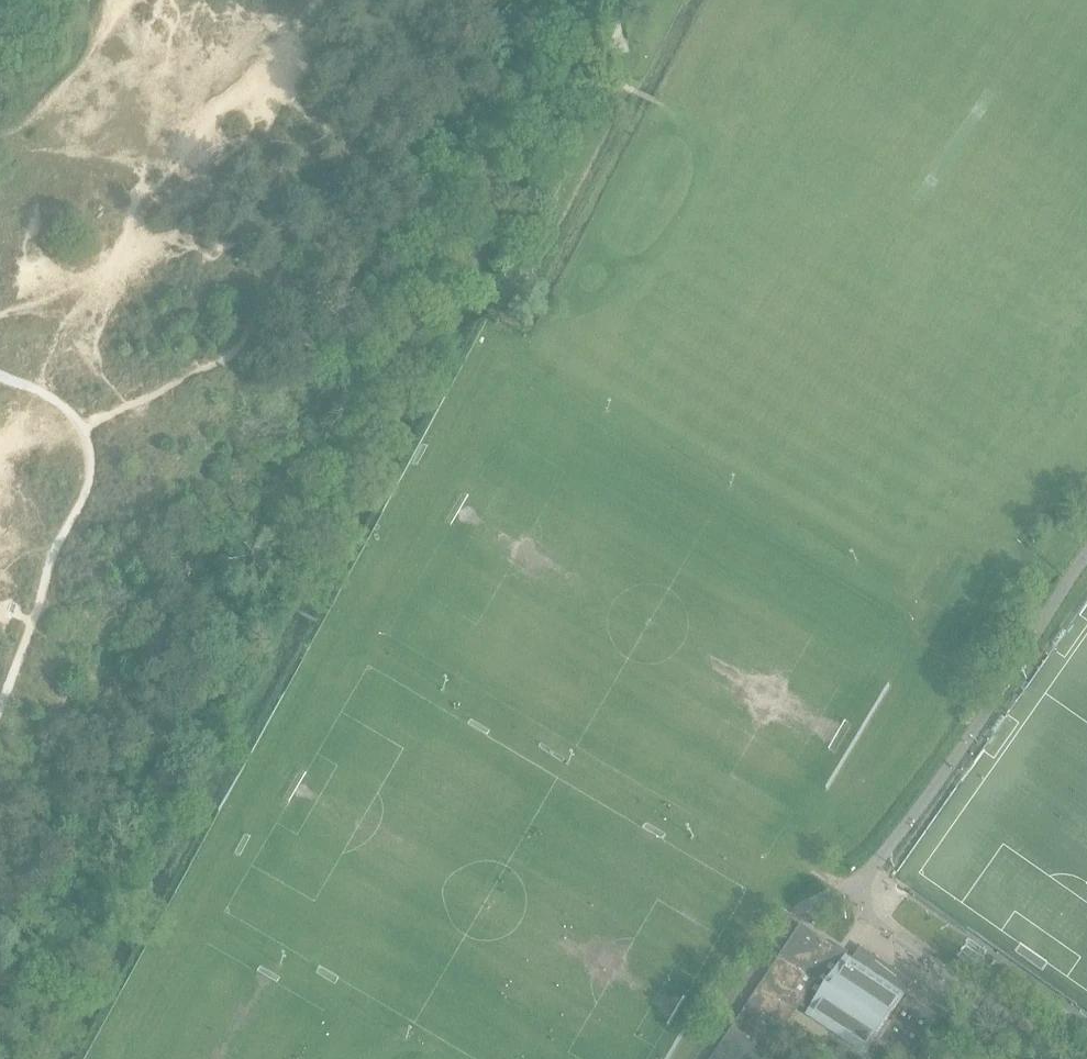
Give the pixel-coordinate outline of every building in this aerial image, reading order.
[(720,1050),(714,1058),(765,1058),(817,980),(830,989),(823,999),(878,1036),(881,1032),(886,1035),(883,1039),(912,1058),(939,1017),(910,998),(907,1002),(903,999),(905,995),(850,959),(849,960),(836,952),(838,950),(802,927),(720,1050)]
